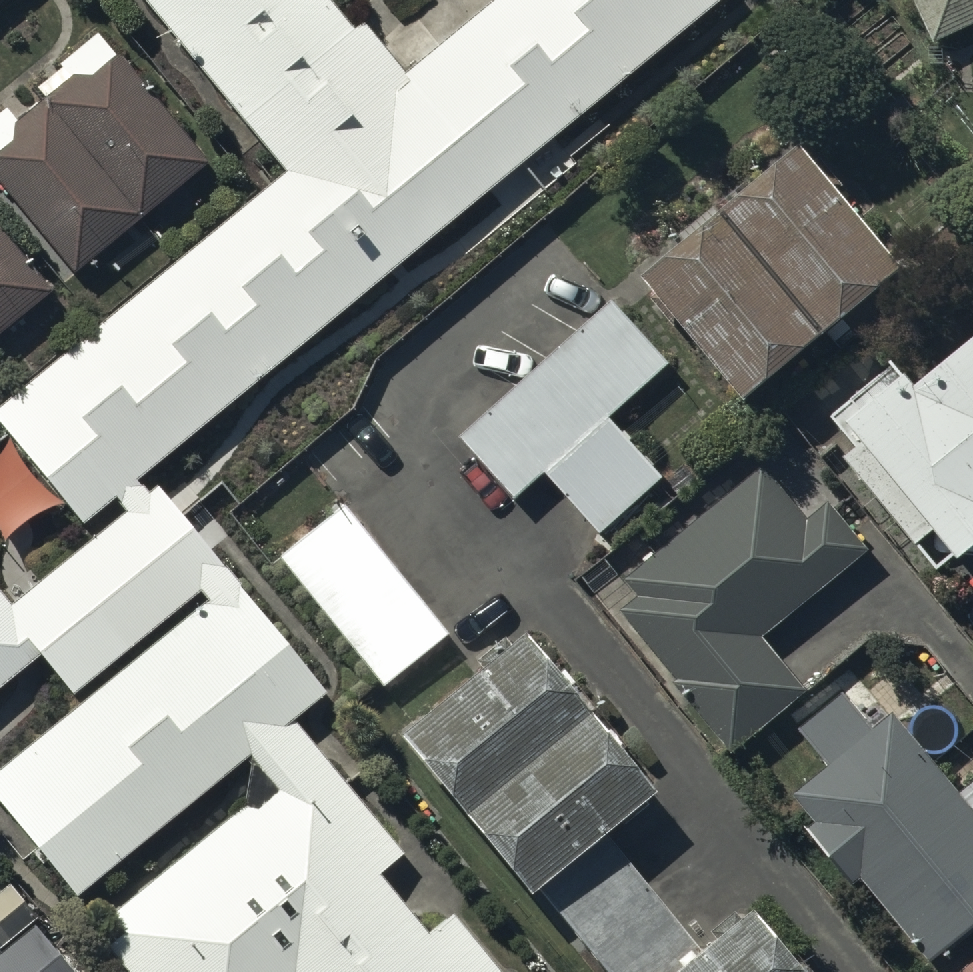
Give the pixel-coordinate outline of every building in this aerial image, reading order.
[(79,511),(108,485),(131,467),(701,0),(473,0),(399,60),(361,12),(350,19),(333,0),(147,0),(282,160),(0,392),(0,415),(79,511)] [(936,48),(972,31),(972,0),(914,0),(936,48)] [(101,43),(63,73),(74,86),(21,129),(10,114),(0,122),(0,190),(73,280),(142,224),(206,173),(101,43)] [(901,271),(794,145),(635,280),(742,406),(901,271)] [(0,233),(0,341),(53,299),(0,233)] [(663,361),(605,294),(452,429),(511,496),(541,469),(596,532),(662,474),(607,410),(663,361)] [(907,382),(894,366),(833,416),(948,554),(972,534),(972,328),(907,382)] [(805,684),(761,630),(872,540),(832,491),(810,509),(768,457),(623,575),(638,594),(618,610),(729,746),(805,684)] [(38,643),(69,680),(196,576),(205,587),(229,567),(153,475),(144,483),(131,467),(108,485),(122,502),(9,594),(0,583),(0,674),(38,643)] [(451,627),(342,496),(276,551),(385,682),(451,627)] [(0,754),(0,794),(74,885),(242,748),(289,710),(323,682),(229,567),(205,587),(0,754)] [(518,617),(396,713),(523,874),(534,866),(618,971),(818,971),(751,887),(699,927),(607,810),(646,779),(518,617)] [(797,720),(825,754),(789,783),(812,811),(804,818),(849,874),(860,865),(927,948),(972,911),(972,773),(958,786),(891,703),(869,721),(841,686),(797,720)] [(242,748),(249,757),(242,798),(110,905),(125,923),(106,938),(134,971),(506,971),(450,905),(427,924),(377,863),(400,844),(289,710),(242,748)] [(0,881),(0,937),(35,910),(8,875),(0,881)] [(0,949),(0,971),(76,971),(35,921),(0,949)] [(952,971),(972,971),(972,953),(952,971)]
